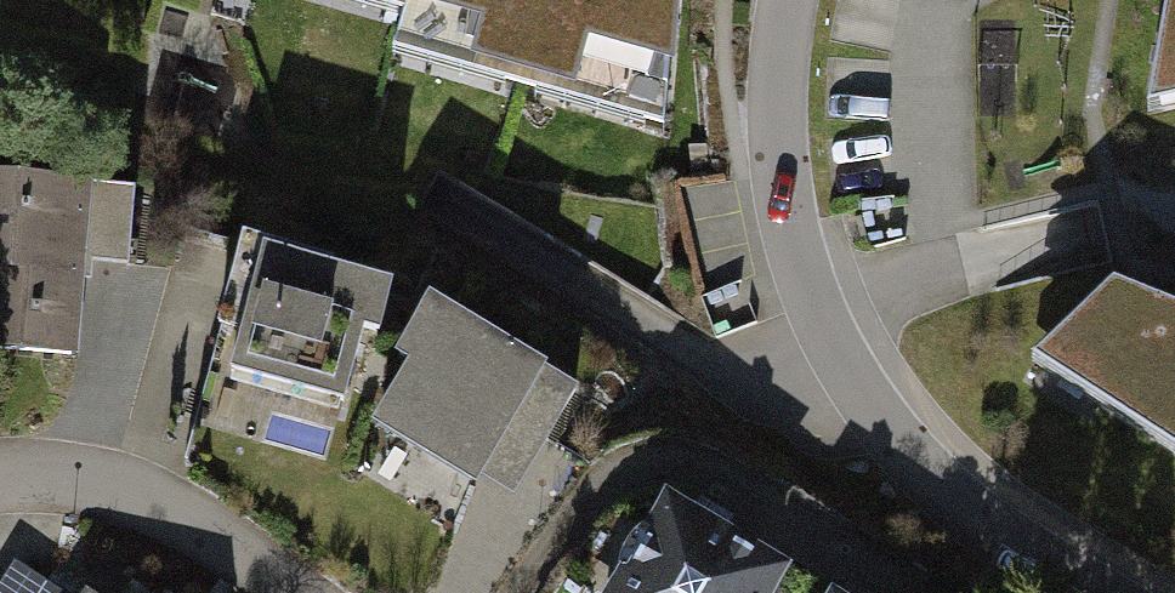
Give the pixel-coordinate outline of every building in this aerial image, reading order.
[(540,108),(685,147),(701,0),(351,0),(420,18),(405,74),(540,108)] [(104,188),(0,179),(0,355),(87,363),(104,188)] [(390,277),(256,240),(222,363),(339,395),(360,321),(377,325),(390,277)] [(1174,459),(1174,316),(1122,293),(1040,371),(1174,459)] [(577,384),(423,295),(393,346),(404,353),(368,415),(511,498),(577,384)] [(811,578),(678,494),(615,592),(801,592),(811,578)]
